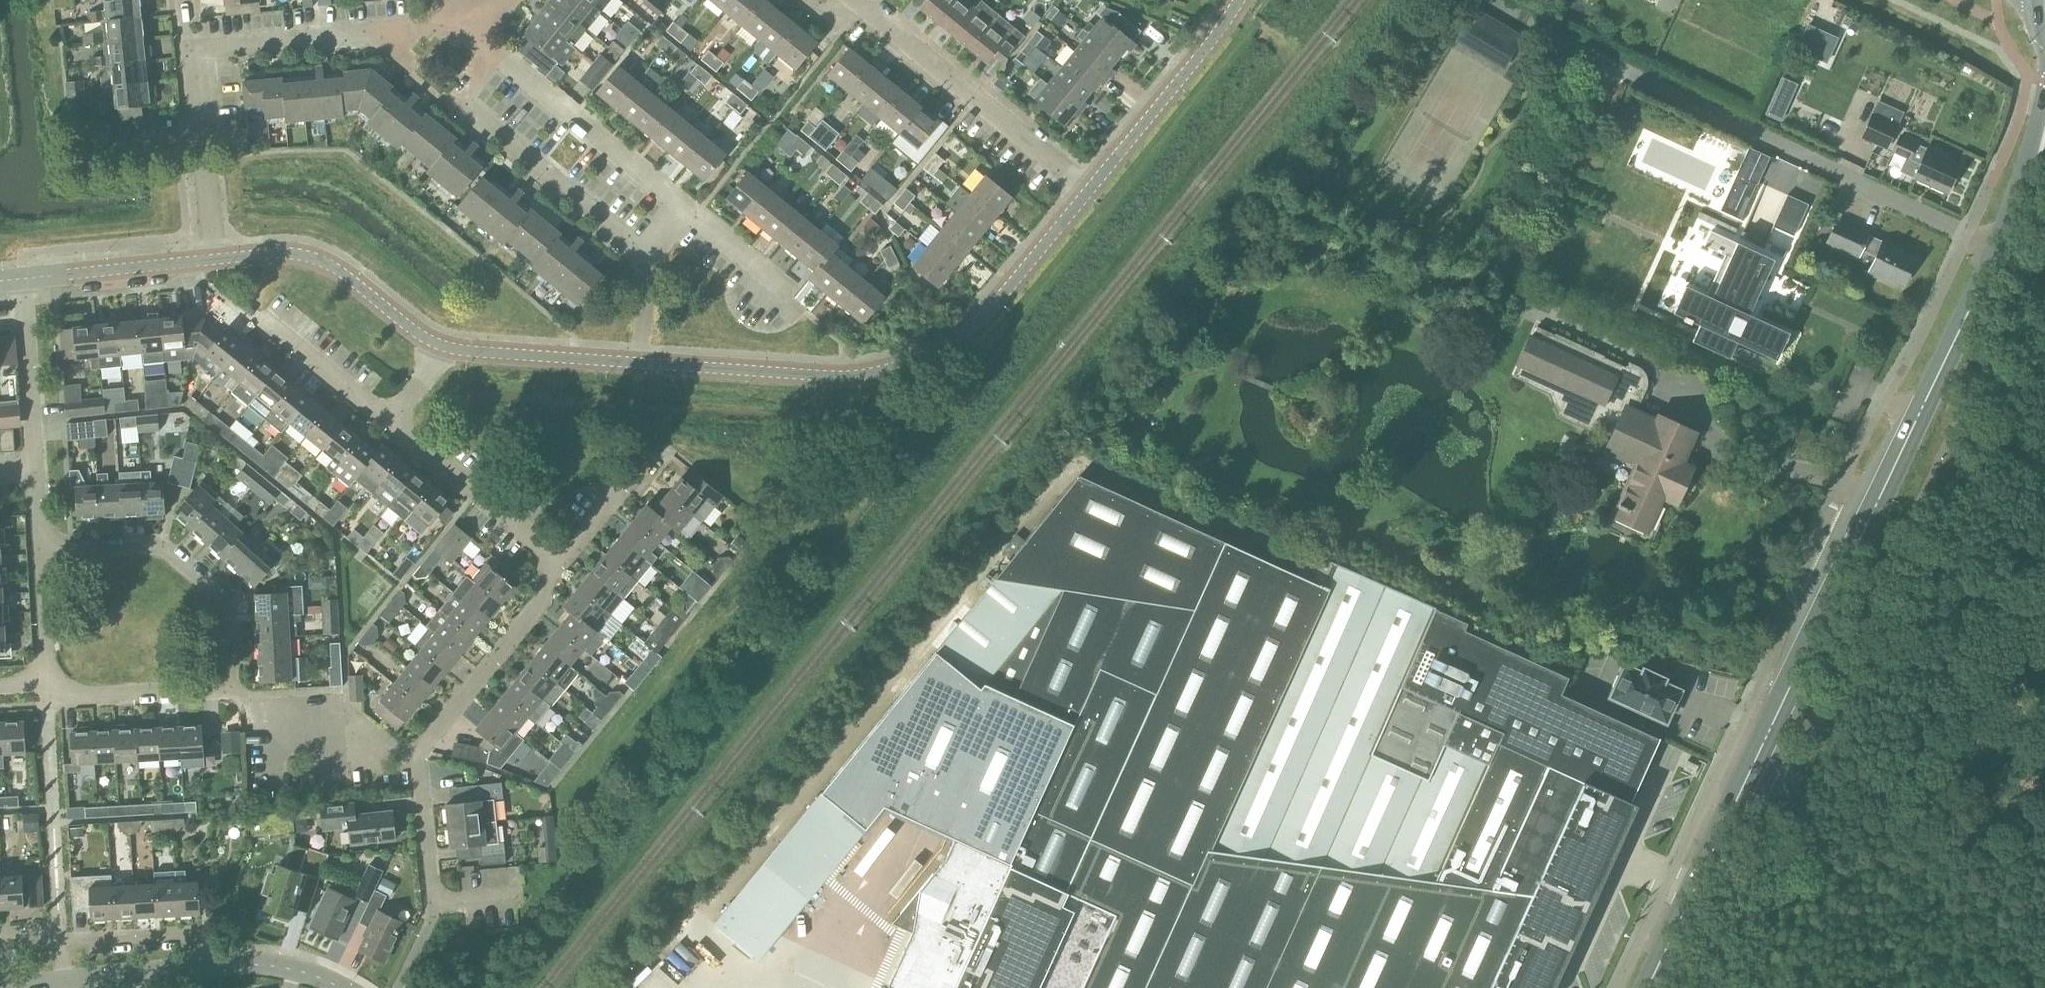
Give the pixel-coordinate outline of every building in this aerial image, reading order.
[(66,0),(55,0),(55,9),(67,8),(66,0)] [(107,11),(89,13),(90,22),(102,21),(143,17),(142,14),(146,13),(145,0),(106,0),(107,11)] [(601,13),(585,0),(552,0),(551,1),(587,30),(601,13)] [(601,13),(612,0),(585,0),(601,13)] [(647,6),(660,16),(666,8),(656,0),(652,0),(647,6)] [(732,0),(712,0),(724,10),(732,0)] [(762,0),(732,0),(724,10),(742,25),(762,0)] [(781,13),(766,0),(762,0),(742,25),(760,39),(781,13)] [(955,0),(926,0),(921,7),(938,21),(955,0)] [(976,7),(968,0),(955,0),(938,21),(954,34),(976,7)] [(1000,14),(984,0),(982,0),(976,7),(954,34),(972,49),(1000,14)] [(537,18),(565,41),(573,47),(587,30),(551,1),(537,18)] [(1053,4),(1045,14),(1052,20),(1060,10),(1053,4)] [(1090,20),(1083,28),(1090,34),(1120,58),(1127,49),(1131,52),(1138,44),(1134,41),(1134,40),(1130,37),(1141,24),(1135,18),(1106,7),(1100,14),(1103,18),(1097,26),(1090,20)] [(1510,57),(1522,37),(1476,10),(1464,30),(1510,57)] [(778,54),(799,27),(781,13),(760,39),(778,54)] [(1000,14),(972,49),(989,62),(995,55),(1004,62),(1020,43),(1011,35),(1017,27),(1000,14)] [(143,17),(102,21),(103,34),(85,35),(86,45),(110,43),(149,39),(147,23),(143,24),(143,17)] [(516,50),(539,68),(537,70),(546,78),(558,63),(551,58),(565,41),(537,18),(523,35),(527,37),(516,50)] [(80,21),(57,22),(58,54),(81,53),(80,21)] [(621,30),(634,40),(641,31),(629,21),(621,30)] [(666,31),(674,37),(682,28),(674,21),(666,31)] [(1839,38),(1808,24),(1796,49),(1828,63),(1839,38)] [(799,27),(778,54),(796,69),(818,42),(799,27)] [(690,34),(682,28),(674,37),(682,43),(690,34)] [(1084,42),(1077,50),(1106,74),(1110,78),(1116,71),(1112,67),(1120,58),(1090,34),(1083,28),(1077,36),(1084,42)] [(629,47),(634,40),(621,30),(616,37),(629,47)] [(1038,31),(1030,41),(1036,46),(1044,36),(1038,30),(1037,31),(1038,31)] [(656,44),(663,50),(671,41),(663,35),(656,44)] [(93,57),(94,66),(101,65),(151,61),(150,46),(146,46),(145,40),(149,40),(110,43),(111,55),(93,57)] [(678,47),(671,41),(663,50),(671,56),(678,47)] [(1016,58),(1026,66),(1026,65),(1023,63),(1036,46),(1030,41),(1016,58)] [(1441,46),(1412,112),(1423,117),(1404,159),(1443,176),(1460,137),(1466,139),(1475,118),(1473,117),(1491,74),(1455,59),(1458,53),(1441,46)] [(847,89),(868,63),(850,48),(828,74),(847,89)] [(702,59),(710,65),(717,56),(709,50),(702,59)] [(1063,68),(1092,92),(1100,82),(1104,86),(1110,78),(1106,74),(1077,50),(1063,68)] [(592,62),(606,74),(614,64),(599,53),(592,62)] [(725,62),(717,56),(710,65),(718,71),(725,62)] [(1020,72),(1026,66),(1016,58),(1010,64),(1020,72)] [(151,61),(101,65),(103,88),(114,87),(154,83),(153,81),(149,82),(149,77),(153,76),(151,61)] [(578,79),(593,91),(606,74),(592,62),(578,79)] [(865,104),(886,78),(868,63),(847,89),(865,104)] [(691,73),(699,79),(706,70),(698,64),(691,73)] [(615,107),(636,81),(618,66),(597,93),(615,107)] [(1085,101),(1092,92),(1063,68),(1049,84),(1083,112),(1089,105),(1085,101)] [(325,80),(284,84),(286,100),(285,100),(287,116),(288,123),(346,116),(345,110),(360,109),(373,119),(369,124),(399,148),(403,144),(431,167),(428,172),(459,197),(483,167),(453,143),(457,139),(426,113),(422,118),(384,86),(387,82),(372,69),(353,71),(353,77),(325,80)] [(714,76),(706,70),(699,79),(706,85),(714,76)] [(268,118),(287,116),(285,100),(286,100),(284,84),(284,78),(244,82),(248,115),(267,113),(268,118)] [(883,119),(904,92),(886,78),(865,104),(883,119)] [(738,88),(745,94),(753,85),(745,79),(738,88)] [(1036,101),(1065,125),(1072,116),(1077,119),(1083,112),(1049,84),(1042,79),(1030,94),(1037,99),(1036,101)] [(85,80),(68,82),(69,91),(86,89),(85,80)] [(633,122),(654,96),(636,81),(615,107),(633,122)] [(116,109),(119,108),(120,121),(144,118),(143,106),(156,105),(154,83),(114,87),(116,109)] [(745,94),(753,100),(760,91),(753,85),(745,94)] [(68,91),(72,125),(89,124),(86,89),(69,91),(68,91)] [(901,134),(922,107),(904,92),(883,119),(901,134)] [(726,102),(734,108),(741,99),(734,93),(726,102)] [(651,136),(672,110),(654,96),(633,122),(651,136)] [(1789,102),(1776,96),(1768,114),(1781,120),(1789,102)] [(741,99),(734,108),(726,117),(734,123),(749,105),(741,99)] [(1873,116),(1863,137),(1887,148),(1903,113),(1880,103),(1874,116),(1873,116)] [(901,134),(894,142),(913,157),(919,162),(917,164),(918,165),(919,165),(921,163),(951,126),(950,126),(949,125),(947,127),(941,122),(922,107),(901,134)] [(669,151),(690,125),(672,110),(651,136),(669,151)] [(809,121),(802,130),(809,136),(817,127),(809,121)] [(687,166),(708,139),(690,125),(669,151),(687,166)] [(817,127),(809,136),(817,142),(824,133),(817,127)] [(790,144),(798,150),(805,141),(798,135),(790,144)] [(1917,144),(1899,137),(1892,151),(1910,159),(1911,158),(1923,164),(1916,178),(1948,193),(1961,166),(1929,152),(1929,151),(1917,145),(1917,144)] [(708,139),(687,166),(705,180),(726,154),(708,139)] [(813,147),(805,141),(798,150),(805,156),(813,147)] [(837,159),(845,165),(852,156),(844,150),(837,159)] [(930,160),(939,168),(945,160),(936,153),(930,160)] [(852,156),(845,165),(852,171),(859,162),(852,156)] [(930,160),(924,168),(933,175),(939,168),(930,160)] [(826,173),(833,179),(841,170),(833,163),(826,173)] [(833,179),(841,185),(848,176),(841,170),(833,179)] [(745,213),(766,187),(748,172),(727,198),(745,213)] [(1741,219),(1759,182),(1738,172),(1720,209),(1741,219)] [(986,175),(971,194),(998,215),(1013,197),(986,175)] [(532,209),(528,214),(483,177),(459,206),(505,244),(509,238),(538,261),(534,266),(579,304),(603,275),(559,238),(562,234),(532,209)] [(888,201),(896,192),(889,186),(881,195),(888,201)] [(763,227),(784,201),(766,187),(745,213),(763,227)] [(901,195),(910,203),(916,196),(907,188),(901,195)] [(964,202),(957,212),(983,233),(998,215),(971,194),(965,188),(958,197),(964,202)] [(861,202),(869,208),(876,199),(869,192),(861,202)] [(901,195),(895,203),(904,211),(910,203),(901,195)] [(1795,198),(1780,230),(1795,236),(1809,205),(1795,198)] [(876,199),(869,208),(876,214),(884,205),(876,199)] [(781,242),(802,216),(784,201),(763,227),(781,242)] [(969,251),(983,233),(957,212),(942,229),(969,251)] [(1683,318),(1682,320),(1690,323),(1691,321),(1700,325),(1693,341),(1730,358),(1737,342),(1777,360),(1790,333),(1757,318),(1787,252),(1766,242),(1758,261),(1736,251),(1744,232),(1701,212),(1658,306),(1683,318)] [(799,257),(820,230),(802,216),(781,242),(799,257)] [(1836,220),(1826,243),(1860,258),(1863,251),(1877,257),(1869,273),(1885,281),(1886,278),(1903,285),(1913,262),(1898,255),(1899,252),(1882,245),(1884,241),(1870,235),(1836,220)] [(906,229),(897,221),(890,229),(899,237),(906,229)] [(954,269),(969,251),(942,229),(928,247),(954,269)] [(826,263),(834,254),(840,246),(820,230),(799,257),(815,270),(823,260),(826,263)] [(881,251),(885,260),(896,255),(892,246),(881,251)] [(939,287),(954,269),(928,247),(913,266),(939,287)] [(828,294),(850,267),(834,254),(826,263),(823,260),(815,270),(809,278),(828,294)] [(885,260),(889,268),(900,263),(896,255),(885,260)] [(846,308),(868,281),(850,267),(828,294),(846,308)] [(868,281),(846,308),(864,323),(886,296),(868,281)] [(184,317),(162,319),(167,362),(195,359),(207,318),(184,320),(184,317)] [(207,318),(195,359),(215,376),(222,367),(242,342),(226,328),(224,331),(207,318)] [(140,322),(144,352),(145,364),(167,362),(162,319),(140,322)] [(119,324),(122,355),(144,352),(140,322),(119,324)] [(98,326),(102,368),(124,366),(122,355),(119,324),(98,326)] [(93,369),(102,368),(98,326),(76,328),(76,329),(63,331),(66,360),(79,358),(79,359),(92,358),(93,369)] [(1629,362),(1627,367),(1604,357),(1605,356),(1555,333),(1555,335),(1537,327),(1532,337),(1530,337),(1518,364),(1521,366),(1517,375),(1553,391),(1561,414),(1592,428),(1594,421),(1617,431),(1604,458),(1601,456),(1597,457),(1596,458),(1595,462),(1595,463),(1596,465),(1618,476),(1617,478),(1619,480),(1620,482),(1620,484),(1620,486),(1627,489),(1615,515),(1647,530),(1648,527),(1646,527),(1657,503),(1654,501),(1657,494),(1666,498),(1678,503),(1693,468),(1682,463),(1695,434),(1693,433),(1692,435),(1693,435),(1690,443),(1682,439),(1686,429),(1675,424),(1675,426),(1658,418),(1659,417),(1638,408),(1647,389),(1648,385),(1648,381),(1648,378),(1647,374),(1644,370),(1642,368),(1638,366),(1629,362)] [(1,367),(1,366),(18,364),(15,335),(0,336),(0,367),(1,367)] [(225,386),(231,391),(259,356),(253,351),(257,346),(247,338),(243,343),(242,342),(222,367),(233,376),(225,386)] [(231,393),(247,405),(275,369),(259,356),(231,391),(232,392),(231,393)] [(264,419),(293,383),(275,369),(247,405),(264,419)] [(281,432),(289,422),(309,397),(293,383),(264,419),(281,432)] [(146,399),(147,409),(166,407),(165,401),(164,391),(154,391),(154,399),(146,399)] [(289,422),(306,435),(326,411),(320,406),(324,401),(314,393),(310,398),(309,397),(289,422)] [(185,404),(189,407),(196,399),(192,395),(185,404)] [(103,398),(66,402),(68,417),(104,413),(103,398)] [(127,400),(128,411),(140,410),(139,399),(127,400)] [(196,399),(189,407),(204,419),(211,411),(196,399)] [(115,412),(128,411),(127,400),(114,401),(115,412)] [(19,405),(0,407),(0,424),(21,422),(19,405)] [(323,449),(343,424),(326,411),(306,435),(323,449)] [(136,416),(137,426),(138,432),(159,431),(158,414),(136,416)] [(122,428),(137,426),(136,416),(121,418),(122,428)] [(93,420),(94,437),(109,436),(107,419),(93,420)] [(68,440),(94,437),(93,420),(67,423),(68,440)] [(223,435),(229,426),(221,420),(214,428),(223,435)] [(326,467),(332,472),(360,438),(343,424),(323,449),(334,458),(326,467)] [(240,449),(246,440),(229,426),(223,435),(240,449)] [(16,451),(15,429),(0,430),(2,452),(16,451)] [(360,438),(332,472),(349,486),(383,445),(382,444),(380,447),(369,438),(365,442),(360,438)] [(257,462),(263,454),(246,440),(240,449),(257,462)] [(364,470),(379,483),(399,458),(383,445),(349,486),(350,487),(364,470)] [(273,476),(280,468),(263,454),(257,462),(273,476)] [(241,471),(247,462),(238,455),(232,463),(241,471)] [(173,464),(180,466),(182,457),(175,456),(173,464)] [(196,470),(198,461),(182,457),(180,466),(196,470)] [(371,493),(388,506),(416,472),(399,458),(379,483),(371,493)] [(254,489),(265,477),(248,463),(241,471),(237,475),(254,489)] [(761,961),(887,807),(957,839),(902,916),(916,922),(890,987),(893,987),(1548,987),(1662,739),(1563,695),(1571,678),(1467,631),(1470,625),(1324,549),(1313,581),(1081,464),(728,910),(761,961)] [(290,490),(297,481),(280,468),(273,476),(290,490)] [(100,516),(98,487),(90,488),(80,469),(70,470),(71,488),(76,488),(78,518),(100,516)] [(224,491),(235,479),(228,472),(217,484),(224,491)] [(416,472),(388,506),(405,520),(433,486),(416,472)] [(119,486),(109,486),(108,473),(97,474),(98,487),(100,516),(121,515),(119,486)] [(152,474),(140,475),(141,484),(143,514),(152,513),(152,518),(163,517),(163,512),(165,512),(163,483),(153,484),(152,474)] [(118,476),(119,486),(121,515),(143,514),(141,484),(140,475),(118,476)] [(689,484),(682,478),(667,496),(702,524),(723,497),(697,475),(689,484)] [(265,477),(254,489),(270,503),(281,490),(265,477)] [(190,529),(218,496),(201,481),(193,490),(173,513),(190,529)] [(307,503),(314,495),(297,481),(290,490),(307,503)] [(446,506),(451,500),(433,486),(405,520),(422,535),(438,516),(446,522),(454,512),(446,506)] [(281,490),(274,500),(275,498),(285,506),(291,498),(281,490)] [(324,517),(331,509),(314,495),(307,503),(324,517)] [(206,543),(227,520),(219,513),(228,502),(220,496),(219,497),(218,496),(190,529),(206,543)] [(689,540),(702,524),(667,496),(655,511),(648,505),(647,507),(679,532),(689,540)] [(308,512),(298,504),(292,512),(302,520),(308,512)] [(678,533),(679,532),(647,507),(633,524),(658,544),(671,527),(678,533)] [(222,557),(243,534),(236,527),(245,516),(237,509),(227,520),(206,543),(222,557)] [(331,509),(324,517),(334,525),(341,517),(331,509)] [(455,523),(434,548),(453,563),(473,538),(455,523)] [(364,536),(357,544),(368,553),(384,532),(375,524),(365,536),(364,536)] [(633,524),(619,541),(651,567),(653,564),(659,557),(652,551),(658,544),(633,524)] [(357,544),(364,536),(354,528),(348,536),(357,544)] [(238,571),(259,548),(243,534),(222,557),(238,571)] [(259,548),(238,571),(255,586),(269,570),(274,575),(279,569),(281,567),(282,565),(283,564),(284,562),(284,560),(285,557),(284,555),(284,553),(267,538),(259,548)] [(638,582),(651,567),(619,541),(606,557),(638,582)] [(421,566),(430,574),(434,569),(433,560),(429,556),(421,566)] [(716,562),(725,570),(734,560),(730,556),(720,557),(716,562)] [(402,580),(415,564),(407,557),(393,573),(402,580)] [(624,599),(638,582),(606,557),(592,574),(624,599)] [(484,560),(469,578),(476,584),(502,605),(516,587),(509,581),(516,574),(501,562),(495,570),(484,560)] [(719,578),(725,570),(716,562),(714,565),(715,575),(719,578)] [(427,577),(430,574),(421,566),(414,575),(418,578),(427,577)] [(611,616),(624,599),(592,574),(579,590),(611,616)] [(466,577),(453,593),(488,621),(502,605),(476,584),(469,578),(466,577)] [(256,593),(257,616),(288,615),(303,614),(304,614),(303,585),(287,586),(287,592),(256,593)] [(394,600),(403,607),(406,602),(406,593),(402,590),(394,600)] [(598,631),(611,616),(579,590),(565,607),(605,639),(606,637),(598,631)] [(688,597),(698,604),(706,593),(703,590),(692,591),(688,597)] [(475,637),(488,621),(453,593),(440,609),(475,637)] [(691,612),(698,604),(688,597),(686,599),(687,609),(691,612)] [(339,599),(329,600),(329,613),(339,612),(339,599)] [(400,611),(403,607),(394,600),(386,608),(390,612),(400,611)] [(591,655),(605,639),(565,607),(572,613),(559,629),(584,649),(591,655)] [(461,654),(475,637),(440,609),(426,626),(461,654)] [(330,625),(340,624),(339,612),(329,613),(330,625)] [(288,615),(257,616),(258,638),(289,636),(298,636),(298,623),(303,623),(303,614),(288,615)] [(666,616),(657,626),(671,637),(679,627),(666,616)] [(366,633),(375,641),(379,636),(378,627),(374,623),(366,633)] [(447,671),(461,654),(426,626),(428,627),(414,644),(422,650),(447,671)] [(643,643),(652,650),(657,654),(664,645),(671,637),(657,626),(643,643)] [(571,665),(584,649),(559,629),(546,645),(571,665)] [(373,644),(375,641),(366,633),(359,642),(363,645),(373,644)] [(259,659),(290,658),(289,636),(258,638),(259,659)] [(331,655),(342,655),(341,643),(331,643),(331,655)] [(579,672),(571,665),(546,645),(532,662),(565,688),(579,672)] [(433,688),(447,671),(422,650),(408,667),(433,688)] [(643,662),(639,666),(649,674),(662,658),(657,654),(652,650),(643,662)] [(342,655),(331,655),(332,666),(330,667),(331,686),(343,685),(342,655)] [(298,657),(290,658),(259,659),(260,683),(299,681),(298,657)] [(551,706),(565,688),(532,662),(518,679),(551,706)] [(641,683),(649,674),(639,666),(636,670),(637,680),(641,683)] [(1665,679),(1645,670),(1643,674),(1626,666),(1621,676),(1618,675),(1613,685),(1617,686),(1612,697),(1666,722),(1671,711),(1675,713),(1679,703),(1676,701),(1680,691),(1663,683),(1665,679)] [(420,704),(433,688),(408,667),(395,684),(420,704)] [(365,701),(363,675),(349,675),(351,702),(365,701)] [(537,723),(551,706),(518,679),(504,696),(529,716),(537,723)] [(405,722),(420,704),(395,684),(380,701),(380,702),(374,710),(398,730),(405,722)] [(611,692),(608,695),(617,703),(624,694),(620,691),(611,692)] [(594,712),(604,719),(617,703),(608,695),(594,712)] [(490,714),(514,734),(529,716),(504,696),(490,714)] [(591,726),(595,729),(604,719),(594,712),(589,718),(591,726)] [(478,747),(475,761),(489,763),(503,768),(525,742),(514,734),(490,714),(476,730),(486,737),(478,747)] [(3,723),(5,754),(27,753),(25,722),(3,723)] [(117,763),(138,762),(137,730),(137,725),(123,726),(124,731),(115,731),(117,763)] [(73,764),(65,765),(66,773),(82,772),(82,765),(94,764),(93,733),(93,732),(93,727),(80,728),(80,733),(72,734),(73,764)] [(202,727),(179,728),(181,759),(181,769),(204,768),(204,757),(217,757),(216,740),(203,740),(202,727)] [(181,759),(179,728),(158,729),(160,760),(181,759)] [(138,762),(160,760),(158,729),(137,730),(138,762)] [(94,764),(117,763),(115,731),(93,732),(93,733),(94,764)] [(228,743),(224,743),(225,753),(241,752),(239,732),(227,733),(228,743)] [(579,741),(575,741),(566,734),(560,742),(566,747),(575,754),(584,744),(579,741)] [(568,763),(575,754),(566,747),(563,750),(564,759),(568,763)] [(548,788),(550,785),(554,779),(542,774),(536,780),(534,783),(548,788)] [(496,822),(494,800),(504,798),(503,782),(450,788),(452,804),(446,805),(449,827),(496,822)] [(7,797),(8,807),(20,806),(19,796),(7,797)] [(183,802),(184,813),(198,812),(197,801),(183,802)] [(162,814),(184,813),(183,802),(162,803),(162,814)] [(141,815),(162,814),(162,803),(140,804),(141,815)] [(294,810),(294,817),(308,816),(308,817),(323,816),(324,829),(351,827),(353,844),(396,840),(393,812),(357,816),(355,803),(294,810)] [(129,805),(130,815),(141,815),(140,804),(129,805)] [(97,817),(111,816),(111,806),(96,807),(97,817)] [(86,818),(97,817),(96,807),(86,808),(86,818)] [(175,819),(176,831),(179,831),(186,824),(185,818),(175,819)] [(152,832),(176,831),(175,819),(152,820),(152,832)] [(126,834),(131,833),(131,821),(119,822),(119,827),(126,834)] [(131,821),(131,833),(136,833),(142,826),(142,821),(131,821)] [(496,822),(449,827),(451,849),(481,845),(483,864),(506,862),(505,842),(498,843),(496,822)] [(280,865),(265,911),(274,914),(273,918),(290,924),(292,919),(296,905),(308,908),(319,881),(330,854),(319,851),(308,847),(300,872),(280,865)] [(370,901),(375,889),(384,871),(370,865),(356,895),(370,901)] [(155,872),(156,884),(158,916),(180,915),(177,871),(177,870),(155,872)] [(186,870),(177,871),(180,915),(201,914),(199,881),(187,882),(186,870)] [(2,877),(3,909),(26,908),(26,907),(45,906),(43,875),(24,876),(24,875),(2,877)] [(92,920),(115,919),(112,875),(72,877),(74,912),(91,911),(92,920)] [(136,917),(134,885),(113,886),(113,875),(112,875),(115,919),(136,917)] [(388,895),(394,883),(382,878),(377,889),(388,895)] [(136,917),(158,916),(156,884),(134,885),(136,917)] [(339,940),(357,900),(330,888),(312,927),(339,940)] [(386,962),(404,924),(380,912),(388,895),(375,889),(370,901),(360,922),(371,928),(360,949),(386,962)]
